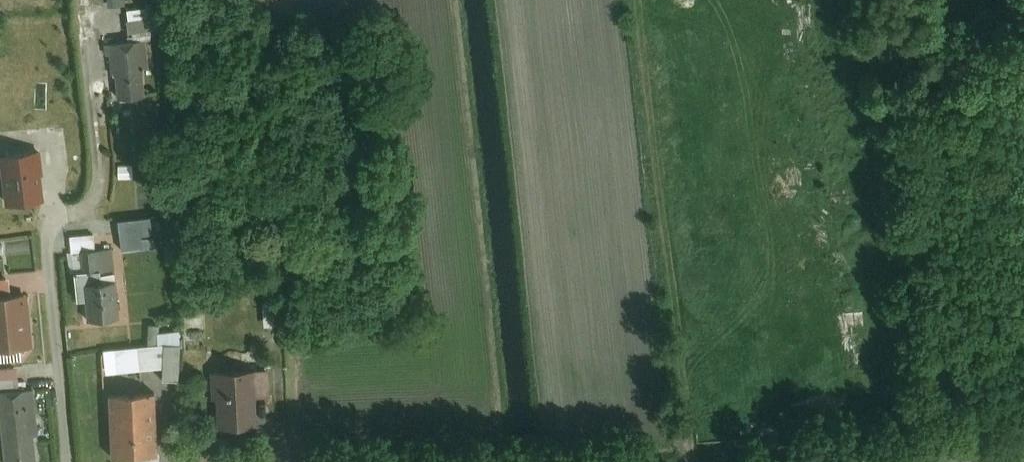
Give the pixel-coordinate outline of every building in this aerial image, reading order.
[(149,6),(124,8),(126,33),(150,31),(149,6)] [(147,38),(105,42),(107,67),(112,67),(115,102),(142,99),(139,65),(149,64),(147,38)] [(0,153),(0,193),(1,202),(40,199),(37,150),(0,153)] [(152,216),(114,219),(117,246),(154,243),(152,216)] [(94,231),(67,234),(69,251),(78,251),(96,249),(94,231)] [(113,278),(110,247),(96,249),(78,251),(80,269),(81,281),(113,278)] [(69,270),(72,298),(82,297),(81,281),(80,269),(69,270)] [(113,278),(81,281),(82,297),(85,319),(119,316),(115,278),(113,278)] [(0,295),(0,347),(32,344),(26,292),(7,295),(0,295)] [(146,325),(148,344),(159,343),(162,366),(161,378),(177,378),(178,324),(146,325)] [(148,344),(110,348),(113,372),(162,366),(159,343),(148,344)] [(0,367),(0,390),(20,388),(18,365),(0,367)] [(261,367),(210,369),(213,423),(251,421),(250,393),(262,393),(261,367)] [(4,461),(39,459),(37,432),(41,431),(37,387),(20,388),(0,390),(0,419),(4,461)] [(157,452),(155,391),(107,392),(109,453),(157,452)]
